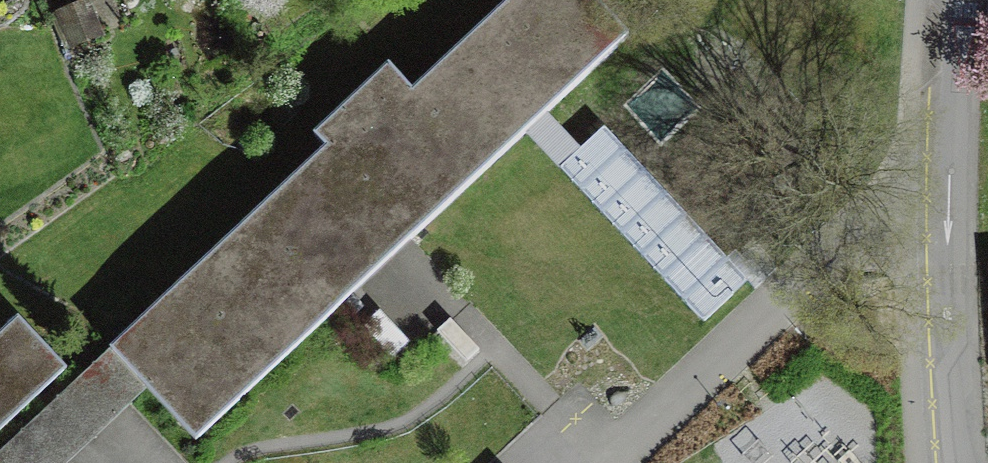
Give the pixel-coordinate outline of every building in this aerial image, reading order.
[(208,454),(653,48),(609,0),(536,0),(421,105),(397,79),(323,147),(338,164),(122,363),(208,454)] [(112,52),(87,2),(57,16),(82,67),(112,52)] [(21,328),(0,348),(0,442),(68,379),(21,328)] [(153,397),(122,363),(12,462),(80,462),(153,397)]
